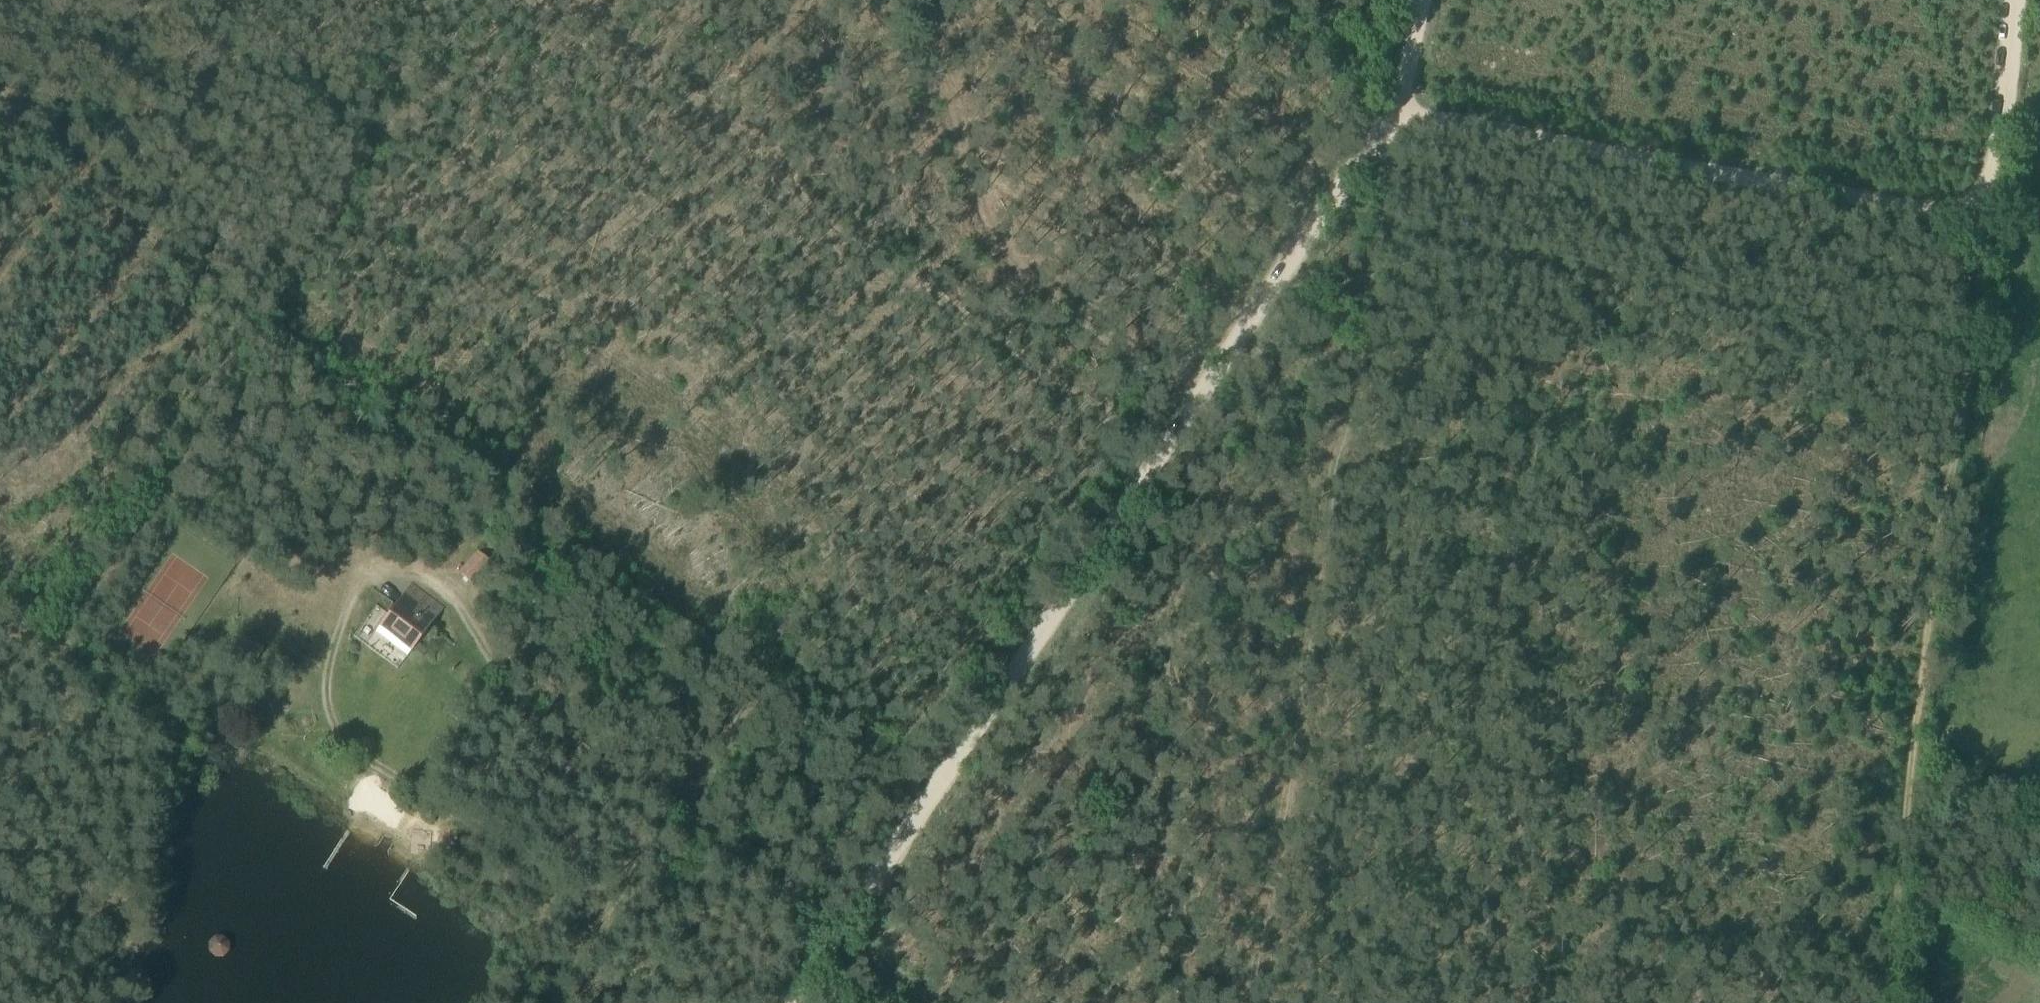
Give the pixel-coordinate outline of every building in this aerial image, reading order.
[(459,573),(472,584),(492,562),(479,551),(459,573)] [(385,617),(378,626),(381,628),(409,649),(411,650),(412,649),(420,639),(444,607),(412,582),(385,617)]
